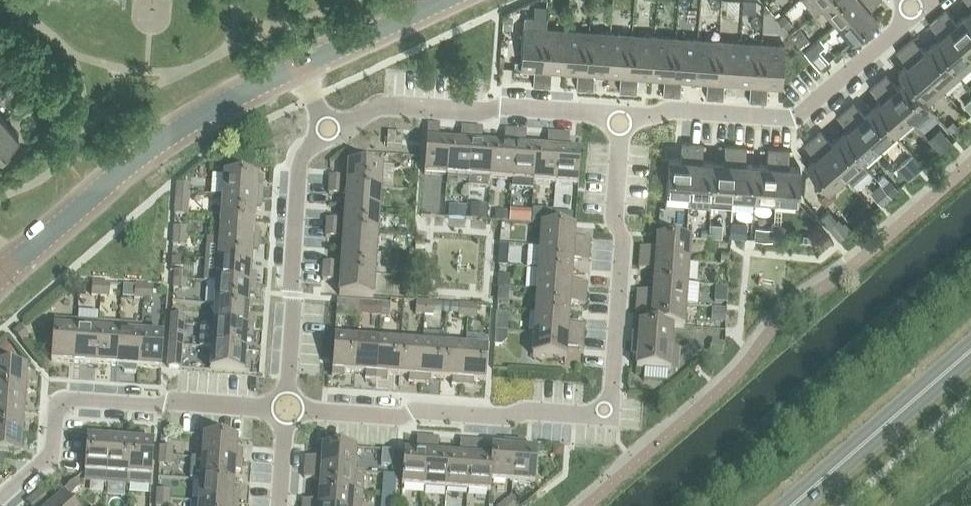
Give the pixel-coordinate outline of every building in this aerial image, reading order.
[(823,7),(831,0),(801,0),(814,15),(823,7)] [(837,23),(864,0),(831,0),(823,7),(837,23)] [(837,23),(852,40),(877,18),(869,9),(880,0),(864,0),(837,23)] [(776,1),(769,8),(777,18),(785,11),(776,1)] [(937,17),(970,55),(970,54),(970,23),(964,15),(956,22),(946,10),(937,17)] [(513,16),(504,15),(503,27),(512,28),(513,16)] [(784,15),(777,20),(787,31),(794,26),(784,15)] [(533,85),(542,86),(546,29),(547,18),(524,16),(524,27),(523,27),(520,68),(534,69),(533,85)] [(932,44),(961,78),(970,69),(970,56),(970,55),(937,17),(929,24),(940,37),(932,44)] [(552,71),(564,72),(567,30),(546,29),(542,86),(550,87),(552,71)] [(801,29),(792,37),(802,49),(811,41),(801,29)] [(576,88),(585,89),(589,32),(567,30),(564,72),(577,72),(576,88)] [(595,74),(607,75),(610,33),(589,32),(585,89),(594,90),(595,74)] [(619,91),(628,92),(632,35),(610,33),(607,75),(620,76),(619,91)] [(638,77),(651,78),(654,36),(632,35),(628,92),(637,93),(638,77)] [(663,95),(671,95),(675,38),(654,36),(651,78),(664,79),(663,95)] [(681,80),(694,81),(697,39),(675,38),(671,95),(680,96),(681,80)] [(913,38),(905,46),(945,92),(961,78),(932,44),(923,51),(913,38)] [(706,98),(715,98),(719,41),(697,39),(694,81),(707,82),(706,98)] [(725,83),(737,84),(740,42),(719,41),(715,98),(723,99),(725,83)] [(749,101),(758,101),(762,44),(740,42),(737,84),(750,85),(749,101)] [(762,44),(758,101),(766,102),(768,86),(782,87),(785,46),(762,44)] [(818,46),(808,55),(814,63),(819,69),(830,59),(818,46)] [(898,73),(905,80),(905,79),(928,106),(945,92),(905,46),(897,53),(907,65),(898,73)] [(10,78),(14,82),(24,73),(19,66),(10,74),(10,78)] [(24,73),(14,82),(17,86),(21,86),(30,79),(24,73)] [(878,82),(910,119),(918,128),(935,114),(928,106),(905,79),(905,80),(897,87),(886,75),(878,82)] [(880,101),(872,108),(894,133),(910,119),(878,82),(870,89),(880,101)] [(15,103),(9,109),(12,113),(19,107),(15,103)] [(854,103),(845,110),(878,147),(894,133),(872,108),(864,115),(854,103)] [(848,129),(840,136),(861,161),(878,147),(845,110),(837,117),(848,129)] [(0,123),(0,162),(2,164),(11,156),(5,149),(19,137),(4,119),(0,123)] [(952,121),(946,126),(951,132),(957,127),(952,121)] [(424,174),(447,176),(449,143),(439,142),(440,126),(428,125),(424,174)] [(447,176),(468,177),(472,128),(461,127),(460,143),(449,143),(447,176)] [(472,128),(468,177),(468,187),(489,189),(490,179),(493,146),(482,145),(483,129),(472,128)] [(939,129),(928,139),(939,153),(951,142),(939,129)] [(504,147),(493,146),(490,179),(512,180),(516,131),(505,131),(504,147)] [(512,180),(511,190),(533,192),(534,182),(536,149),(525,148),(526,132),(516,131),(512,180)] [(821,131),(813,138),(845,176),(853,185),(869,171),(861,161),(840,136),(831,143),(821,131)] [(387,146),(402,147),(403,134),(388,133),(387,146)] [(547,150),(536,149),(534,182),(555,183),(559,134),(548,134),(547,150)] [(569,135),(559,134),(555,183),(578,185),(580,152),(568,151),(569,135)] [(845,176),(813,138),(805,145),(815,158),(806,166),(819,181),(813,186),(821,196),(818,199),(825,207),(836,197),(829,189),(845,176)] [(666,191),(689,193),(693,144),(682,143),(681,159),(669,158),(667,181),(666,191)] [(689,193),(711,195),(713,161),(702,161),(703,145),(693,144),(689,193)] [(713,161),(711,195),(710,207),(731,208),(732,196),(736,147),(725,146),(724,162),(713,161)] [(746,148),(736,147),(732,196),(754,198),(756,165),(745,164),(746,148)] [(767,165),(756,165),(754,198),(775,199),(779,150),(768,149),(767,165)] [(790,151),(779,150),(775,199),(798,201),(800,168),(788,167),(790,151)] [(914,156),(897,170),(907,181),(923,167),(914,156)] [(667,181),(669,158),(662,158),(660,180),(667,181)] [(347,187),(381,189),(393,190),(394,167),(348,164),(347,187)] [(224,173),(223,196),(262,199),(262,188),(257,188),(257,176),(224,173)] [(330,176),(329,185),(342,186),(342,177),(330,176)] [(889,181),(883,186),(890,195),(891,195),(897,189),(889,181)] [(177,184),(176,193),(189,194),(189,185),(177,184)] [(881,184),(871,193),(880,204),(890,195),(883,186),(881,184)] [(342,186),(329,185),(329,194),(341,195),(342,186)] [(347,187),(345,208),(379,211),(381,189),(347,187)] [(189,194),(176,193),(176,202),(188,202),(189,194)] [(223,196),(221,218),(254,220),(255,210),(261,210),(262,199),(223,196)] [(470,206),(469,220),(487,221),(487,207),(470,206)] [(345,208),(343,230),(377,232),(379,211),(345,208)] [(449,208),(449,218),(465,219),(466,209),(449,208)] [(827,210),(819,217),(839,240),(851,230),(844,223),(842,224),(838,219),(836,221),(827,210)] [(495,212),(494,221),(502,222),(509,222),(509,213),(495,212)] [(509,213),(509,222),(531,224),(531,213),(509,212),(509,213)] [(554,213),(553,226),(562,226),(563,214),(554,213)] [(221,218),(220,239),(259,242),(259,231),(253,231),(254,220),(221,218)] [(327,219),(326,228),(339,229),(339,220),(327,219)] [(669,219),(667,235),(683,236),(684,220),(669,219)] [(722,224),(710,223),(709,236),(721,237),(722,224)] [(730,224),(729,236),(731,237),(746,238),(747,226),(730,224)] [(542,225),(540,248),(589,251),(590,240),(574,239),(575,227),(562,226),(553,226),(542,225)] [(780,226),(776,229),(776,234),(781,236),(785,234),(785,228),(780,226)] [(174,227),(173,236),(186,237),(186,228),(174,227)] [(339,229),(326,228),(326,237),(338,238),(339,229)] [(757,228),(756,238),(773,239),(773,229),(757,228)] [(343,230),(342,251),(376,254),(377,232),(343,230)] [(810,231),(810,242),(823,243),(824,232),(810,231)] [(186,237),(173,236),(173,245),(185,246),(186,237)] [(640,248),(640,259),(689,262),(690,240),(657,237),(656,249),(640,248)] [(206,238),(204,260),(251,264),(252,253),(258,253),(259,242),(220,239),(206,238)] [(540,248),(539,269),(572,271),(572,261),(588,262),(589,251),(540,248)] [(342,251),(340,273),(374,275),(376,254),(342,251)] [(722,254),(721,265),(729,265),(730,255),(722,254)] [(655,271),(654,281),(687,284),(689,262),(640,259),(639,270),(655,271)] [(203,282),(207,282),(255,286),(256,275),(250,274),(251,264),(204,260),(203,282)] [(324,262),(323,271),(336,272),(336,263),(324,262)] [(539,269),(537,291),(586,294),(587,283),(571,282),(572,271),(539,269)] [(174,271),(174,280),(186,281),(187,272),(174,271)] [(336,272),(323,271),(323,280),(335,281),(336,272)] [(374,275),(340,273),(339,296),(372,298),(374,275)] [(498,276),(498,288),(509,289),(510,277),(498,276)] [(186,281),(174,280),(173,289),(186,290),(186,281)] [(637,291),(636,302),(686,306),(687,284),(654,281),(653,292),(637,291)] [(207,282),(206,304),(215,305),(248,307),(249,297),(255,297),(255,286),(207,282)] [(91,295),(100,296),(101,284),(92,283),(91,295)] [(101,284),(100,296),(109,297),(110,284),(101,284)] [(134,298),(143,299),(144,287),(135,286),(134,298)] [(144,287),(143,299),(152,300),(153,287),(144,287)] [(718,289),(717,306),(726,306),(726,305),(728,289),(718,289)] [(498,300),(498,304),(507,304),(508,291),(498,290),(498,300)] [(537,291),(536,312),(569,315),(569,304),(585,305),(586,294),(537,291)] [(337,301),(336,313),(345,314),(346,301),(337,301)] [(416,314),(424,315),(425,302),(416,302),(416,314)] [(425,302),(424,315),(433,315),(434,303),(425,302)] [(652,314),(651,324),(651,325),(673,327),(684,328),(686,306),(636,302),(636,313),(652,314)] [(372,316),(381,316),(381,304),(373,303),(372,316)] [(381,304),(381,316),(390,317),(390,304),(381,304)] [(215,305),(213,326),(252,329),(253,318),(247,318),(248,307),(215,305)] [(459,317),(467,318),(468,305),(459,305),(459,317)] [(468,305),(467,318),(476,318),(477,306),(468,305)] [(712,322),(726,322),(726,309),(712,309),(712,322)] [(536,312),(534,334),(583,337),(584,326),(568,325),(569,315),(536,312)] [(172,314),(171,323),(183,324),(184,315),(172,314)] [(51,361),(74,363),(76,321),(54,319),(51,361)] [(74,363),(96,364),(98,323),(76,321),(74,363)] [(96,364),(117,366),(120,324),(98,323),(96,364)] [(170,332),(170,345),(182,346),(183,333),(183,324),(171,323),(170,332)] [(633,334),(632,345),(671,348),(673,327),(651,325),(651,324),(640,323),(639,335),(633,334)] [(120,324),(117,366),(122,366),(122,369),(125,372),(138,373),(139,368),(141,334),(141,326),(120,324)] [(496,324),(496,331),(506,332),(506,324),(496,324)] [(201,325),(200,347),(212,348),(245,350),(246,340),(251,340),(252,329),(213,326),(201,325)] [(14,333),(22,342),(29,337),(20,327),(14,333)] [(496,333),(495,347),(501,348),(507,344),(507,333),(496,333)] [(141,334),(139,368),(162,369),(164,335),(141,334)] [(583,337),(534,334),(533,357),(566,359),(566,347),(582,348),(583,337)] [(345,372),(355,373),(357,340),(334,338),(332,377),(344,378),(345,372)] [(697,338),(691,344),(699,353),(705,347),(697,338)] [(365,380),(376,380),(379,341),(357,340),(355,373),(366,374),(365,380)] [(388,375),(398,376),(401,343),(379,341),(376,380),(388,381),(388,375)] [(712,341),(709,352),(711,353),(722,356),(724,344),(712,341)] [(0,349),(7,357),(15,351),(7,342),(0,349)] [(408,383),(419,383),(422,344),(401,343),(398,376),(409,377),(408,383)] [(431,378),(441,379),(444,346),(422,344),(419,383),(431,384),(431,378)] [(699,353),(691,344),(684,349),(692,359),(699,353)] [(169,359),(168,367),(181,368),(181,359),(182,346),(170,345),(169,359)] [(671,348),(632,345),(631,357),(637,357),(636,369),(678,372),(680,349),(671,348)] [(451,386),(463,386),(465,348),(444,346),(441,379),(452,380),(451,386)] [(245,350),(212,348),(210,371),(249,373),(250,361),(244,361),(245,350)] [(465,348),(463,386),(474,387),(474,381),(486,382),(488,349),(465,348)] [(25,390),(27,368),(0,365),(0,388),(25,390)] [(24,412),(25,390),(0,388),(0,410),(24,412)] [(22,433),(24,412),(0,410),(0,432),(22,433)] [(2,470),(3,455),(21,456),(22,433),(0,432),(0,470),(2,470)] [(87,438),(85,470),(86,477),(87,478),(89,481),(91,482),(106,483),(110,440),(110,436),(104,436),(101,433),(87,432),(87,438)] [(106,483),(106,486),(128,487),(129,475),(131,441),(132,435),(117,434),(115,437),(110,436),(110,440),(106,483)] [(204,436),(202,459),(241,462),(242,450),(236,450),(237,439),(204,436)] [(402,486),(425,487),(428,438),(417,437),(416,453),(404,453),(402,486)] [(425,487),(446,489),(449,456),(438,455),(439,439),(428,438),(425,487)] [(446,489),(468,490),(471,441),(460,440),(459,456),(449,456),(446,489)] [(129,475),(128,487),(151,489),(152,477),(154,443),(131,441),(129,475)] [(471,441),(468,490),(490,492),(491,481),(490,481),(492,459),(491,459),(481,458),(482,442),(471,441)] [(492,447),(491,459),(492,459),(490,481),(491,481),(512,482),(515,443),(504,442),(503,448),(492,447)] [(526,444),(515,443),(512,482),(535,484),(537,451),(526,450),(526,444)] [(556,446),(555,456),(564,456),(564,446),(556,446)] [(160,447),(160,456),(172,457),(173,448),(160,447)] [(306,457),(305,468),(354,472),(356,449),(323,447),(322,459),(306,457)] [(383,454),(382,467),(394,468),(395,455),(383,454)] [(172,457),(160,456),(159,465),(172,466),(172,457)] [(202,459),(201,481),(234,483),(235,472),(240,473),(241,462),(202,459)] [(320,480),(320,491),(363,494),(364,472),(354,472),(305,468),(304,479),(320,480)] [(383,482),(396,483),(396,475),(384,474),(383,482)] [(75,480),(65,489),(71,495),(80,487),(75,480)] [(201,481),(199,502),(238,505),(239,494),(233,493),(234,483),(201,481)] [(382,483),(382,494),(383,495),(393,495),(394,484),(382,483)] [(157,490),(157,499),(169,500),(170,491),(157,490)] [(363,494),(320,491),(319,502),(303,500),(303,505),(362,505),(363,494)] [(34,497),(42,505),(43,505),(49,501),(41,492),(34,497)] [(383,495),(383,505),(392,505),(393,495),(383,495)] [(52,505),(72,505),(63,496),(52,505)] [(34,497),(27,503),(30,505),(42,505),(34,497)] [(504,503),(507,505),(518,505),(511,498),(504,503)]
